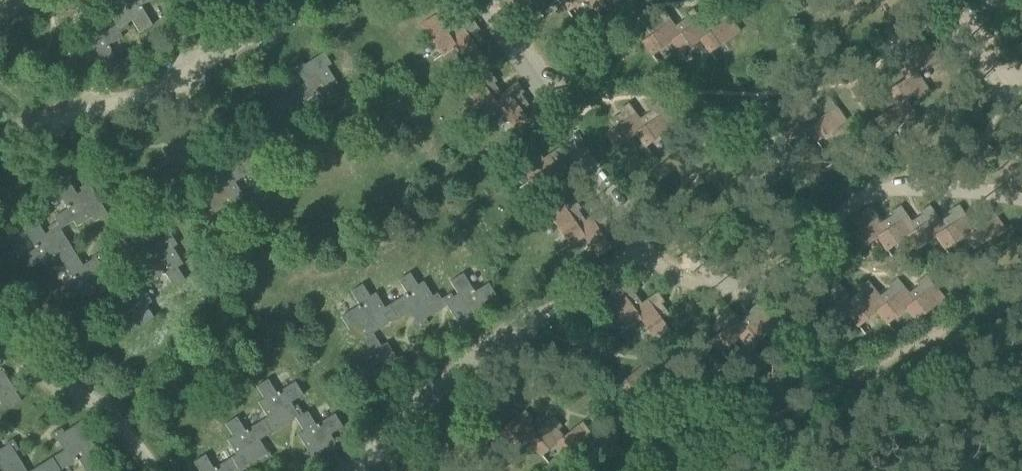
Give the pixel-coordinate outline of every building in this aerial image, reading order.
[(102,1),(117,25),(116,26),(120,33),(121,33),(130,27),(128,23),(132,20),(140,33),(153,25),(142,7),(153,0),(104,0),(102,1)] [(510,11),(526,0),(503,0),(510,11)] [(539,11),(556,0),(532,0),(539,11)] [(568,12),(587,0),(561,0),(568,12)] [(597,13),(618,0),(589,0),(597,13)] [(710,32),(701,40),(711,53),(740,32),(723,7),(713,15),(715,17),(705,25),(710,32)] [(443,56),(457,47),(457,46),(450,37),(458,31),(451,21),(454,19),(447,9),(422,26),(443,56)] [(710,32),(705,25),(694,9),(684,16),(686,19),(676,26),(681,34),(671,40),(682,54),(701,40),(710,32)] [(651,35),(642,42),(652,56),(672,41),(671,40),(681,34),(676,26),(665,10),(655,17),(657,20),(646,28),(651,35)] [(457,47),(471,67),(485,57),(478,48),(486,43),(478,32),(481,30),(474,20),(458,31),(450,37),(457,46),(457,47)] [(121,64),(110,46),(123,38),(121,33),(120,33),(116,26),(104,33),(101,27),(86,37),(83,32),(70,40),(85,64),(83,65),(88,73),(98,67),(95,63),(100,60),(108,73),(121,64)] [(906,79),(917,73),(927,67),(938,61),(922,35),(911,41),(913,44),(902,51),(907,59),(897,64),(906,79)] [(305,83),(293,90),(302,104),(320,92),(328,106),(340,99),(332,87),(338,83),(328,67),(332,64),(325,53),(305,65),(303,61),(293,67),(298,75),(299,74),(305,83)] [(487,119),(500,109),(494,99),(502,94),(495,84),(498,82),(491,72),(466,89),(487,119)] [(885,91),(894,106),(904,99),(915,94),(918,99),(929,93),(917,73),(906,79),(885,91)] [(500,109),(514,129),(529,119),(522,110),(530,105),(522,94),(525,92),(518,82),(502,94),(494,99),(500,109)] [(274,121),(262,129),(271,142),(289,130),(297,144),(309,137),(301,125),(307,121),(298,106),(302,104),(293,90),(262,110),(267,119),(271,116),(274,121)] [(817,142),(847,121),(829,96),(819,104),(821,106),(811,114),(816,121),(807,129),(817,142)] [(787,143),(807,129),(816,121),(811,114),(800,98),(790,105),(792,108),(782,115),(787,123),(778,130),(787,143)] [(873,119),(882,134),(903,121),(906,127),(917,120),(904,99),(894,106),(873,119)] [(679,110),(669,117),(675,125),(666,133),(675,146),(695,132),(704,124),(698,116),(687,100),(677,107),(679,110)] [(650,112),(640,119),(646,127),(637,134),(637,135),(646,147),(666,133),(675,125),(669,117),(658,102),(648,109),(650,112)] [(646,127),(640,119),(629,103),(619,110),(621,113),(611,120),(616,128),(607,134),(617,149),(637,135),(637,134),(646,127)] [(244,159),(232,166),(240,180),(258,169),(266,182),(278,175),(270,163),(276,159),(267,144),(271,142),(262,129),(243,141),(241,137),(231,143),(236,151),(238,150),(244,159)] [(167,149),(160,153),(166,163),(170,161),(173,165),(160,173),(169,186),(185,176),(187,175),(196,188),(200,186),(200,185),(207,181),(200,169),(205,165),(196,151),(200,148),(192,135),(168,150),(167,149)] [(528,183),(542,174),(536,164),(544,159),(537,148),(540,146),(533,136),(508,153),(528,183)] [(560,147),(544,159),(536,164),(542,174),(555,194),(570,185),(564,176),(571,170),(564,160),(567,158),(560,147)] [(208,181),(200,186),(206,195),(210,192),(213,197),(200,205),(209,218),(227,207),(235,220),(247,213),(239,201),(245,197),(236,182),(240,180),(232,166),(208,181)] [(58,222),(62,229),(74,221),(77,227),(92,218),(95,222),(108,214),(93,190),(95,189),(90,181),(80,188),(83,191),(78,194),(70,182),(57,190),(67,207),(68,209),(55,217),(58,222)] [(575,198),(550,215),(571,245),(584,236),(578,226),(586,220),(579,210),(582,209),(575,198)] [(975,229),(966,235),(975,250),(1005,229),(988,204),(978,211),(980,214),(970,221),(975,229)] [(887,230),(878,236),(878,237),(887,250),(907,236),(917,230),(912,222),(901,205),(891,212),(893,215),(882,222),(887,230)] [(917,230),(907,236),(916,250),(936,236),(946,229),(941,221),(930,205),(920,212),(922,215),(912,222),(917,230)] [(946,229),(936,236),(945,249),(966,235),(975,229),(970,221),(959,205),(949,211),(951,214),(941,221),(946,229)] [(858,230),(848,236),(858,251),(859,250),(878,237),(878,236),(887,230),(882,222),(883,222),(872,206),(862,213),(864,215),(853,223),(858,230)] [(578,226),(584,236),(597,257),(612,247),(606,238),(613,233),(606,222),(609,220),(602,210),(586,220),(578,226)] [(37,249),(23,258),(31,269),(43,261),(46,267),(61,258),(64,262),(76,253),(61,229),(62,229),(58,222),(49,228),(51,232),(46,235),(38,222),(25,230),(36,247),(35,247),(37,249)] [(185,263),(174,247),(179,244),(172,232),(151,245),(149,241),(138,248),(143,256),(145,255),(151,264),(139,272),(148,284),(164,274),(167,273),(175,286),(187,279),(179,267),(185,263)] [(75,280),(61,288),(69,300),(81,292),(84,298),(99,289),(102,294),(108,290),(108,289),(114,286),(101,265),(105,263),(99,253),(91,258),(92,259),(83,265),(76,253),(64,262),(74,278),(75,280)] [(114,286),(108,289),(108,290),(114,299),(118,297),(121,301),(109,309),(117,322),(133,312),(136,311),(144,324),(156,317),(148,305),(154,301),(144,287),(148,284),(139,272),(114,286)] [(406,295),(390,305),(398,318),(410,311),(416,320),(414,321),(419,329),(429,323),(426,319),(446,306),(442,299),(438,293),(433,296),(424,281),(418,285),(411,273),(399,280),(408,293),(406,295)] [(442,299),(446,306),(448,306),(463,330),(476,322),(473,317),(488,308),(484,303),(496,295),(489,283),(476,292),(474,290),(464,273),(451,282),(459,294),(454,297),(451,293),(442,299)] [(915,300),(907,308),(917,321),(946,298),(927,275),(917,283),(919,285),(909,293),(915,300)] [(886,303),(878,310),(878,311),(888,324),(907,308),(915,300),(909,293),(898,278),(888,285),(890,288),(881,296),(880,296),(886,303)] [(857,306),(848,313),(849,314),(859,326),(878,311),(878,310),(886,303),(880,296),(881,296),(869,280),(859,288),(861,291),(852,299),(851,299),(857,306)] [(606,299),(628,329),(641,319),(640,318),(648,312),(642,303),(635,293),(638,291),(631,281),(606,299)] [(828,309),(819,316),(830,329),(849,314),(848,313),(857,306),(851,299),(852,299),(840,283),(830,291),(832,294),(822,302),(828,309)] [(398,318),(390,305),(386,307),(376,292),(371,296),(363,284),(352,291),(360,304),(358,306),(342,316),(350,329),(363,321),(365,326),(362,329),(367,338),(374,333),(398,318)] [(641,319),(655,338),(669,329),(663,320),(670,314),(662,304),(665,302),(658,292),(642,303),(648,312),(640,318),(641,319)] [(769,333),(780,345),(807,321),(787,298),(778,306),(780,309),(771,317),(777,324),(769,333)] [(749,329),(740,338),(751,349),(769,333),(777,324),(771,317),(758,303),(749,311),(751,313),(742,322),(749,329)] [(711,341),(722,354),(740,338),(749,329),(742,322),(729,307),(720,316),(723,318),(713,327),(719,334),(711,341)] [(369,356),(353,366),(361,379),(374,371),(377,376),(373,379),(379,389),(386,384),(385,383),(410,368),(402,356),(398,358),(388,342),(382,346),(375,334),(368,338),(367,338),(363,341),(371,354),(369,356)] [(648,391),(656,384),(650,377),(654,374),(646,363),(626,379),(620,372),(613,378),(634,403),(648,392),(648,391)] [(8,403),(10,408),(22,401),(7,376),(9,376),(4,368),(0,371),(0,408),(8,403)] [(269,379),(257,387),(265,399),(259,402),(268,417),(264,420),(272,433),(296,418),(297,419),(304,415),(304,414),(298,405),(294,407),(291,403),(304,395),(296,382),(279,392),(279,391),(277,393),(269,379)] [(507,426),(500,432),(514,450),(529,438),(528,438),(536,432),(535,432),(529,424),(534,420),(526,410),(507,426)] [(304,415),(297,419),(304,431),(298,434),(309,450),(304,453),(311,465),(335,450),(336,451),(344,447),(338,437),(334,439),(331,435),(344,427),(335,414),(319,424),(317,425),(308,411),(304,415)] [(536,432),(528,438),(529,438),(542,456),(557,444),(564,438),(564,437),(558,430),(563,426),(555,416),(535,432),(536,432)] [(237,455),(233,457),(241,470),(260,459),(262,462),(272,456),(268,448),(266,449),(260,440),(272,433),(264,420),(248,429),(246,430),(237,417),(226,424),(233,436),(228,440),(237,455)] [(86,470),(92,470),(99,466),(92,454),(98,451),(87,434),(92,432),(85,420),(65,432),(62,428),(52,434),(59,441),(65,451),(53,458),(61,470),(62,470),(77,462),(79,460),(86,470)] [(564,438),(557,444),(571,461),(585,450),(592,443),(586,436),(591,432),(583,422),(564,437),(564,438)] [(592,443),(585,450),(599,468),(621,450),(615,442),(620,438),(612,428),(592,443)] [(15,452),(20,449),(13,440),(5,445),(6,446),(0,450),(0,470),(27,470),(15,452)] [(206,455),(194,462),(200,470),(240,470),(241,470),(233,457),(217,467),(214,468),(206,455)] [(53,458),(32,470),(61,470),(53,458)]
